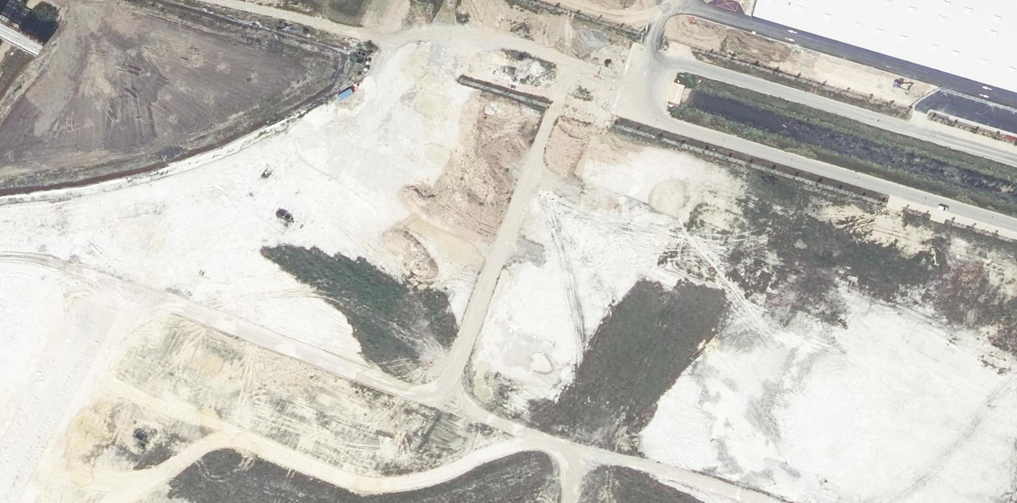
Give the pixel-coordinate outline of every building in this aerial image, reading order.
[(749,8),(1016,86),(1016,0),(751,0),(749,8)] [(587,199),(602,201),(603,194),(588,193),(587,199)] [(436,322),(447,290),(415,279),(408,301),(424,307),(421,317),(436,322)]
